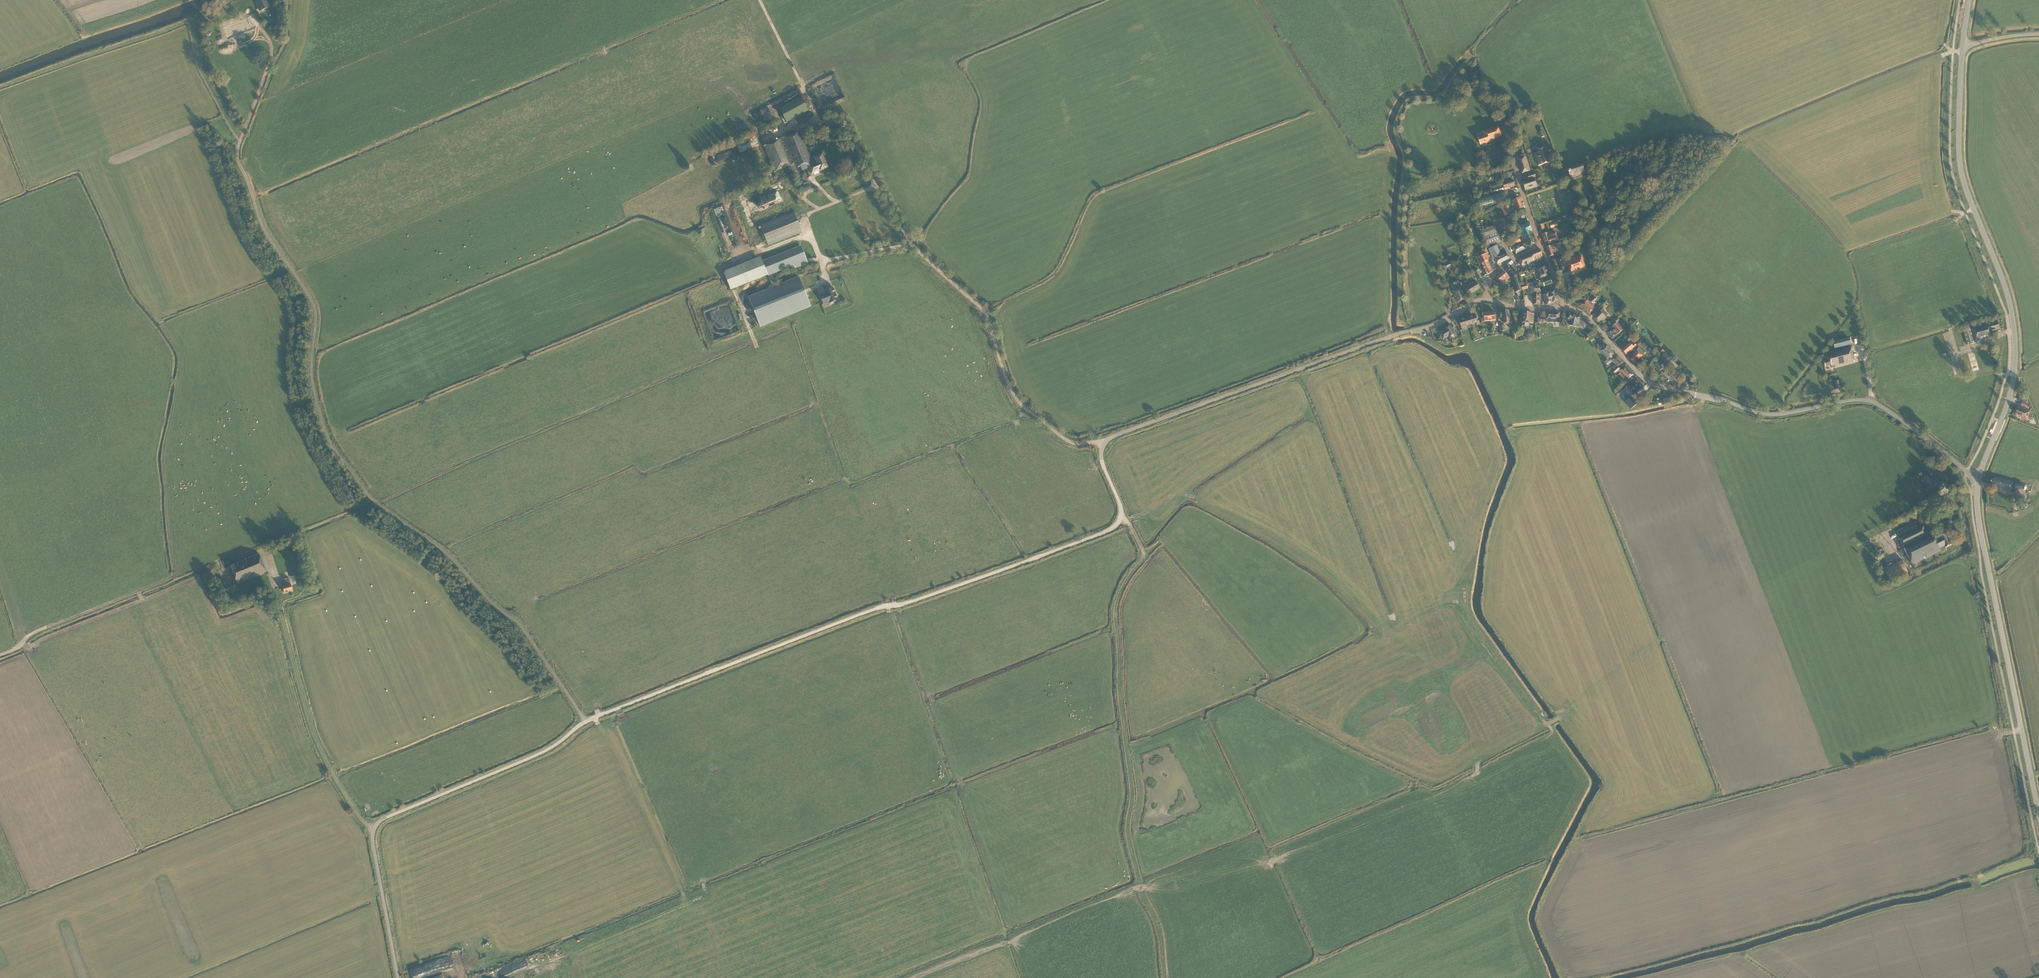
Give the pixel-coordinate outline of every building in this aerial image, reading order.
[(270,7),(267,0),(254,0),(259,12),(270,7)] [(250,28),(247,20),(225,30),(228,38),(250,28)] [(779,109),(787,123),(809,111),(801,97),(779,109)] [(1483,136),(1479,137),(1478,138),(1480,144),(1486,142),(1486,143),(1490,141),(1490,142),(1501,138),(1497,126),(1482,131),(1482,132),(1483,136)] [(813,159),(801,130),(764,146),(774,172),(790,165),(794,174),(805,169),(809,167),(812,174),(820,170),(820,171),(828,168),(822,154),(815,158),(816,160),(814,161),(812,159),(813,159)] [(1546,150),(1544,144),(1537,147),(1539,152),(1535,153),(1538,166),(1550,162),(1546,150)] [(1522,173),(1530,171),(1526,157),(1518,159),(1522,173)] [(715,163),(713,158),(704,161),(706,166),(715,163)] [(1567,168),(1570,176),(1584,172),(1586,169),(1585,165),(1582,164),(1567,168)] [(809,172),(808,169),(804,171),(805,172),(803,172),(805,177),(807,176),(808,178),(811,176),(809,172)] [(1535,173),(1527,176),(1529,180),(1523,182),(1525,190),(1537,186),(1535,180),(1537,180),(1535,173)] [(1509,182),(1508,180),(1505,181),(1506,183),(1503,184),(1504,187),(1499,188),(1493,190),(1494,192),(1500,190),(1500,191),(1505,190),(1509,189),(1509,188),(1515,186),(1513,180),(1509,182)] [(763,197),(748,198),(748,199),(752,212),(755,212),(758,211),(760,211),(765,209),(766,209),(783,203),(783,198),(785,198),(785,197),(781,186),(781,193),(776,193),(776,196),(766,199),(765,197),(763,197)] [(1480,209),(1507,201),(1504,190),(1477,198),(1480,209)] [(1523,207),(1519,198),(1511,201),(1512,202),(1511,203),(1512,206),(1514,205),(1516,210),(1523,207)] [(1505,216),(1510,214),(1511,214),(1509,208),(1508,205),(1505,206),(1505,207),(1502,208),(1505,216)] [(737,207),(728,210),(736,235),(745,232),(737,207)] [(759,225),(768,246),(802,232),(793,211),(759,225)] [(1514,225),(1510,214),(1505,216),(1505,218),(1504,219),(1507,227),(1514,225)] [(1532,231),(1528,222),(1519,226),(1521,231),(1524,237),(1523,237),(1526,243),(1527,243),(1528,246),(1536,243),(1531,231),(1532,231)] [(1487,247),(1492,259),(1495,260),(1497,264),(1509,258),(1505,250),(1501,252),(1501,253),(1501,254),(1500,254),(1500,253),(1496,245),(1495,242),(1498,241),(1500,240),(1494,226),(1481,232),(1487,247)] [(1550,232),(1542,235),(1545,242),(1548,241),(1549,244),(1559,240),(1556,232),(1551,234),(1550,232)] [(1521,242),(1518,237),(1514,239),(1515,240),(1513,241),(1515,245),(1512,246),(1516,254),(1525,249),(1522,242),(1521,242)] [(1557,254),(1555,249),(1554,250),(1552,245),(1546,247),(1549,257),(1557,254)] [(794,265),(795,268),(808,263),(801,246),(762,261),(768,275),(772,286),(777,285),(772,274),(794,265)] [(1535,263),(1534,261),(1543,257),(1540,250),(1527,255),(1520,259),(1523,266),(1530,263),(1531,265),(1535,263)] [(1479,259),(1481,264),(1484,269),(1484,270),(1482,271),(1485,275),(1486,274),(1487,275),(1493,272),(1492,271),(1495,269),(1496,269),(1488,254),(1479,259)] [(1584,270),(1579,256),(1565,261),(1563,257),(1556,260),(1560,273),(1567,271),(1568,273),(1569,275),(1584,270)] [(768,275),(762,261),(761,258),(724,273),(731,290),(768,275)] [(1522,290),(1521,285),(1519,278),(1517,279),(1516,275),(1517,274),(1511,265),(1505,270),(1512,278),(1511,279),(1515,292),(1522,290)] [(1548,276),(1545,266),(1536,269),(1540,279),(1548,276)] [(1497,277),(1503,284),(1510,278),(1504,271),(1497,277)] [(1465,296),(1456,276),(1453,285),(1454,287),(1451,288),(1453,291),(1452,291),(1455,297),(1456,297),(1458,302),(1464,299),(1464,297),(1465,296)] [(749,298),(760,326),(810,306),(799,278),(749,298)] [(1475,281),(1471,284),(1475,291),(1480,288),(1475,281)] [(1531,287),(1531,292),(1534,292),(1535,295),(1533,295),(1533,304),(1539,304),(1538,302),(1540,302),(1540,295),(1538,285),(1537,282),(1534,282),(1534,287),(1531,287)] [(1475,291),(1471,284),(1466,286),(1470,293),(1475,291)] [(830,302),(830,303),(836,301),(834,295),(835,294),(833,288),(825,291),(827,294),(820,297),(824,304),(830,302)] [(1559,301),(1554,290),(1543,294),(1547,305),(1559,301)] [(1591,302),(1590,302),(1588,300),(1582,306),(1589,314),(1595,308),(1593,305),(1593,304),(1593,303),(1594,302),(1595,302),(1597,300),(1595,297),(1594,299),(1593,298),(1590,301),(1591,302)] [(1598,313),(1594,317),(1599,322),(1602,319),(1603,321),(1606,318),(1605,317),(1608,315),(1603,309),(1603,308),(1601,306),(1597,311),(1598,313)] [(1503,311),(1499,311),(1500,318),(1503,317),(1504,324),(1510,323),(1509,311),(1503,311)] [(1525,323),(1530,323),(1529,326),(1533,327),(1534,314),(1531,314),(1531,312),(1524,312),(1523,318),(1522,317),(1522,326),(1525,326),(1525,323)] [(1559,322),(1559,321),(1559,312),(1547,312),(1547,321),(1547,322),(1559,322)] [(1586,321),(1580,317),(1580,316),(1569,313),(1568,321),(1578,324),(1584,327),(1586,321)] [(1478,321),(1476,315),(1467,318),(1470,325),(1471,324),(1476,323),(1477,325),(1478,325),(1480,330),(1483,329),(1482,322),(1480,323),(1479,321),(1478,321)] [(1470,325),(1467,318),(1459,321),(1461,328),(1462,327),(1468,326),(1468,328),(1472,327),(1471,324),(1470,325)] [(2000,328),(1998,322),(1993,324),(1993,323),(1988,324),(1988,323),(1972,328),(1976,343),(1994,338),(1992,330),(2000,328)] [(1611,329),(1607,333),(1612,339),(1616,335),(1617,334),(1618,334),(1623,330),(1617,323),(1612,328),(1611,329)] [(1458,331),(1455,333),(1450,326),(1444,329),(1446,331),(1441,334),(1443,339),(1448,336),(1450,337),(1455,334),(1457,337),(1460,335),(1458,331)] [(1963,330),(1968,345),(1976,343),(1971,327),(1963,330)] [(1627,344),(1631,340),(1633,339),(1629,335),(1628,336),(1623,340),(1627,344)] [(1834,349),(1850,345),(1848,338),(1847,338),(1840,340),(1832,342),(1834,349)] [(1629,343),(1622,350),(1626,355),(1634,348),(1636,346),(1634,343),(1632,345),(1629,343)] [(1602,360),(1605,365),(1610,360),(1608,358),(1614,353),(1607,346),(1600,352),(1605,357),(1602,360)] [(1644,349),(1641,346),(1636,350),(1637,351),(1634,354),(1634,355),(1630,359),(1634,363),(1635,361),(1637,363),(1640,360),(1640,361),(1643,359),(1641,357),(1646,352),(1649,354),(1651,352),(1646,347),(1644,349)] [(1855,362),(1851,347),(1824,354),(1825,361),(1824,361),(1825,367),(1831,365),(1832,368),(1835,367),(1855,362)] [(1659,372),(1663,368),(1661,366),(1670,357),(1665,353),(1659,358),(1656,361),(1653,365),(1659,372)] [(1613,371),(1615,373),(1619,369),(1618,367),(1623,362),(1617,356),(1612,361),(1615,365),(1613,367),(1615,369),(1613,371)] [(1625,377),(1627,380),(1633,375),(1625,366),(1619,371),(1620,373),(1617,376),(1622,380),(1625,377)] [(1637,379),(1619,393),(1626,401),(1625,402),(1631,409),(1637,404),(1631,397),(1644,387),(1637,379)] [(2021,406),(2029,409),(2030,406),(2028,405),(2028,404),(2027,403),(2028,401),(2023,399),(2021,406)] [(2024,409),(2024,410),(2019,408),(2016,415),(2021,417),(2020,418),(2026,420),(2028,417),(2030,418),(2032,418),(2033,415),(2032,413),(2030,412),(2024,409)] [(1927,473),(1925,471),(1918,478),(1922,482),(1924,480),(1925,481),(1934,488),(1939,482),(1930,475),(1931,475),(1928,472),(1927,473)] [(1999,489),(2014,492),(2015,489),(2023,489),(2023,484),(2015,484),(2013,484),(2013,481),(2002,479),(1994,477),(1994,479),(1991,478),(1990,484),(2000,486),(1999,489)] [(1896,531),(1901,542),(1912,565),(1941,551),(1952,545),(1946,534),(1938,538),(1935,532),(1928,536),(1923,526),(1918,529),(1915,522),(1896,531)] [(266,573),(259,554),(230,565),(237,585),(266,573)] [(1903,560),(1885,569),(1886,572),(1890,581),(1908,572),(1903,560)] [(1885,569),(1880,571),(1881,574),(1885,583),(1887,582),(1890,581),(1886,572),(1885,569)] [(292,591),(289,578),(284,579),(286,586),(282,587),(284,593),(292,591)] [(459,952),(455,954),(463,977),(468,977),(459,952)]
